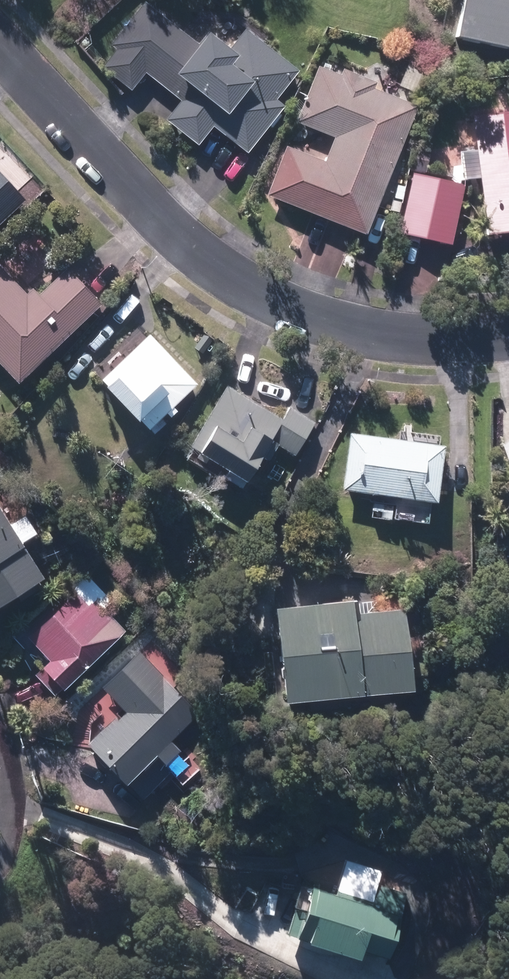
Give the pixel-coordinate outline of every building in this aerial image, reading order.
[(461,38),(508,48),(508,0),(469,0),(461,38)] [(148,72),(150,73),(186,102),(171,121),(202,146),(218,127),(251,153),(289,107),(280,100),(303,72),(251,30),(237,48),(220,34),(217,37),(213,34),(203,46),(183,30),(149,3),(115,46),(118,49),(104,66),(134,90),(148,72)] [(270,196),(371,235),(420,107),(376,90),(379,83),(346,70),(344,76),(320,68),(299,123),(337,137),(327,162),(289,148),(270,196)] [(477,118),(482,151),(464,154),(469,181),(484,178),(493,237),(508,235),(508,114),(477,118)] [(413,169),(429,172),(434,151),(418,148),(413,169)] [(30,200),(0,168),(0,228),(30,200)] [(403,233),(454,244),(467,184),(416,174),(403,233)] [(24,384),(25,382),(105,304),(70,268),(42,295),(36,288),(30,294),(0,264),(0,359),(24,384)] [(104,381),(152,430),(169,413),(172,417),(178,411),(175,408),(198,384),(151,335),(104,381)] [(269,445),(285,418),(230,386),(194,447),(233,471),(227,480),(244,490),(249,481),(254,483),(274,447),(269,445)] [(12,419),(20,426),(30,414),(22,407),(12,419)] [(316,423),(291,409),(285,418),(269,445),(274,447),(294,459),(316,423)] [(345,489),(441,502),(449,446),(353,433),(345,489)] [(372,517),(393,519),(394,505),(374,503),(372,517)] [(0,504),(0,610),(49,577),(27,545),(42,535),(29,515),(14,525),(0,504)] [(48,623),(32,640),(52,660),(43,668),(44,668),(37,675),(57,695),(65,688),(68,691),(127,632),(95,600),(89,606),(77,594),(48,623)] [(277,608),(286,703),(417,690),(408,610),(357,615),(356,600),(277,608)] [(74,748),(109,786),(181,719),(126,660),(89,694),(112,719),(104,727),(101,724),(74,748)] [(300,902),(292,933),(392,960),(407,904),(374,894),(381,871),(345,861),(336,893),(317,888),(312,905),(300,902)]
